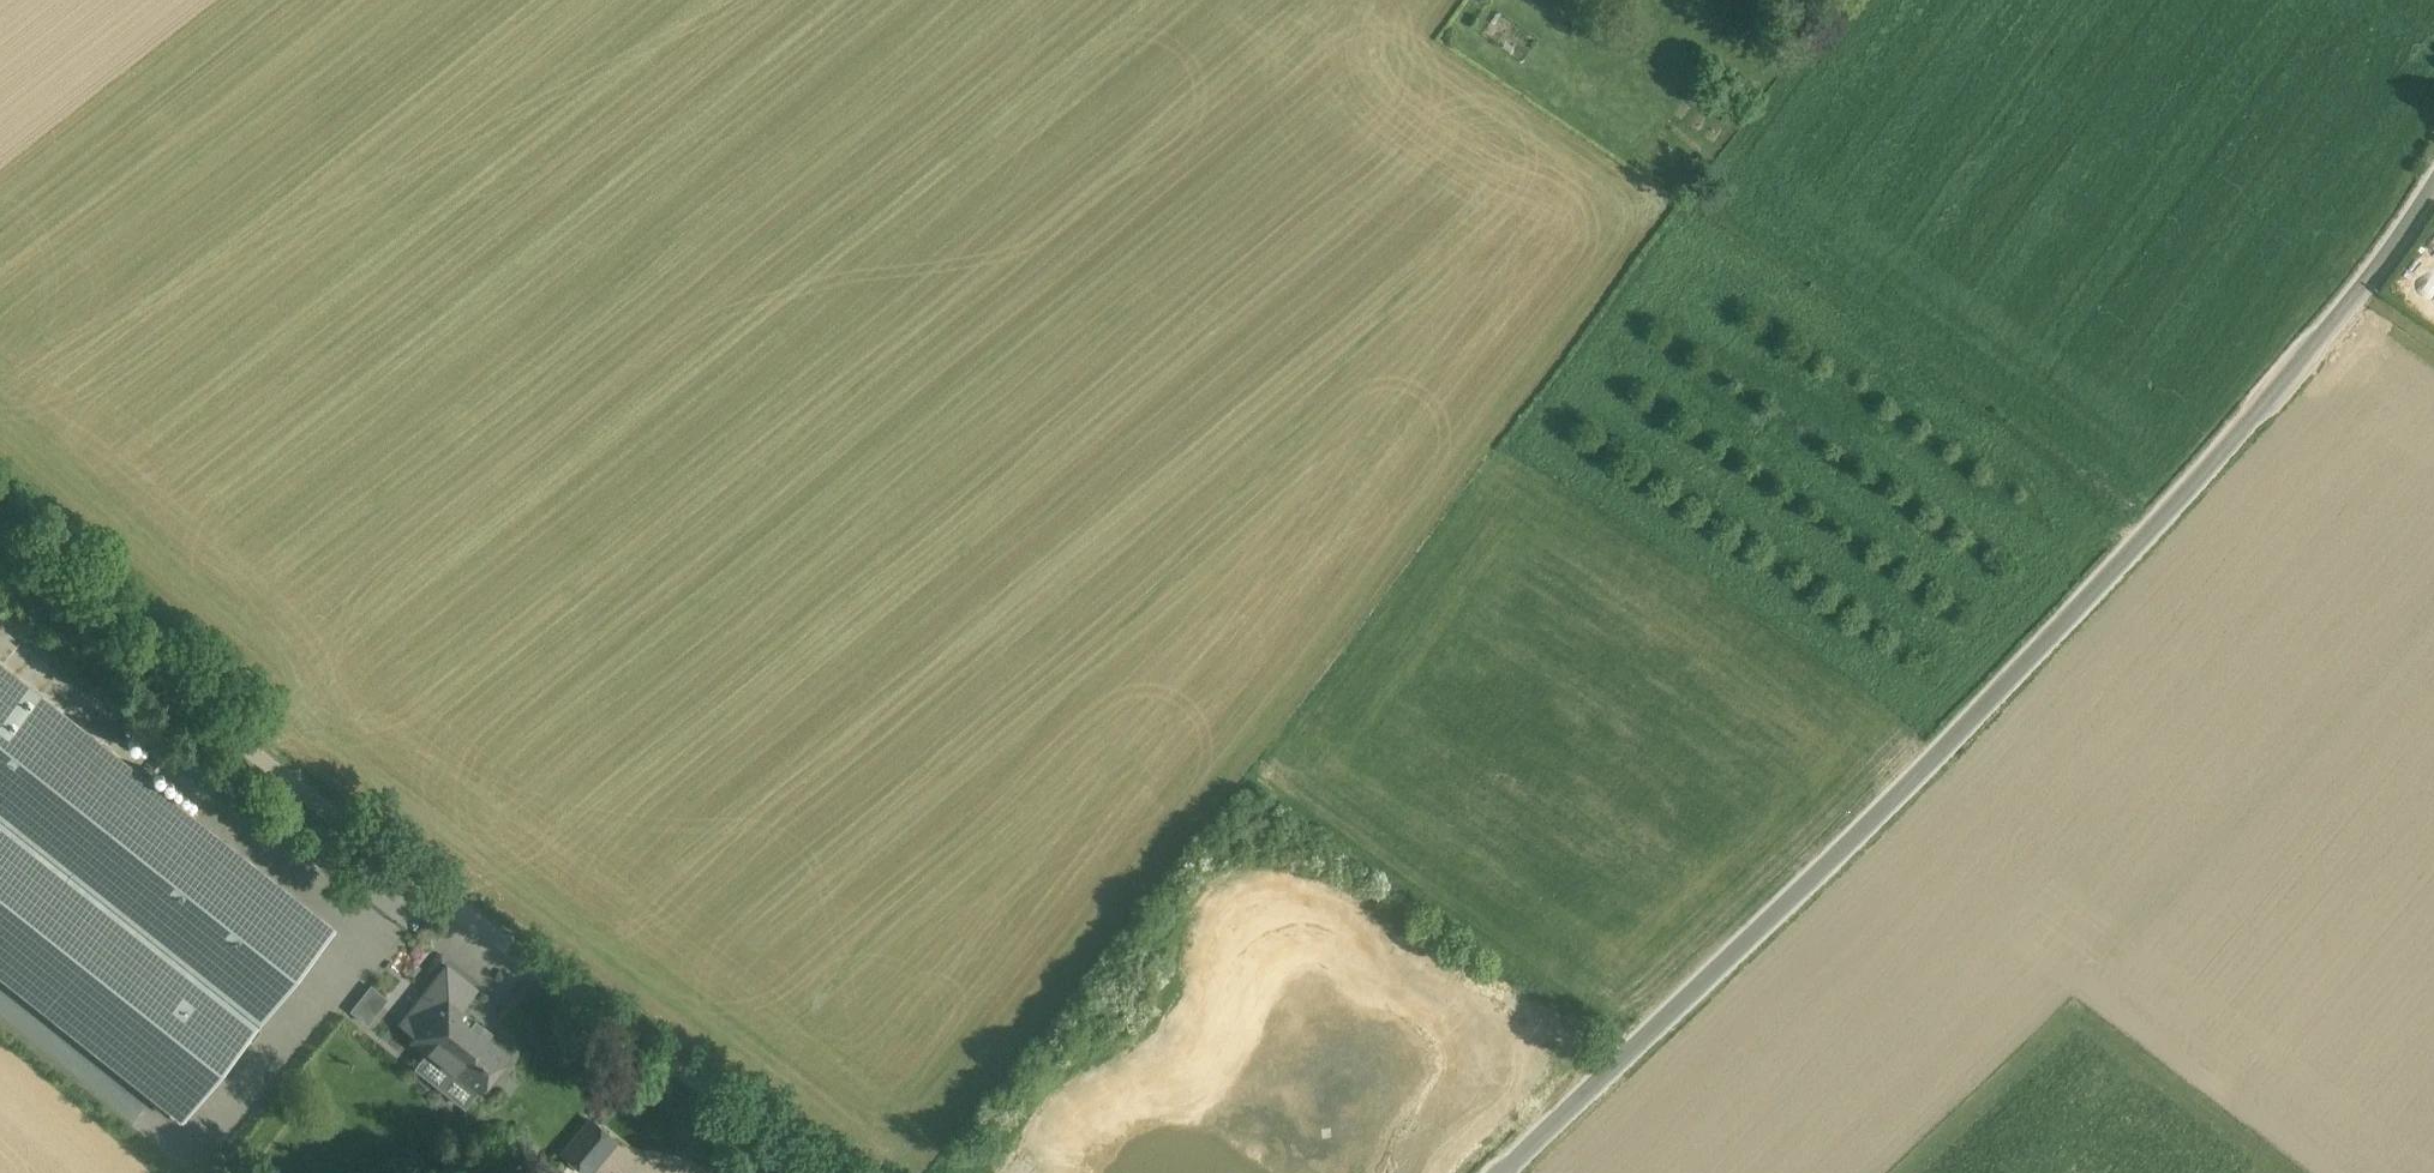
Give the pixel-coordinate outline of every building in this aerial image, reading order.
[(154,1094),(184,1118),(334,930),(304,906),(0,664),(0,972),(154,1094)] [(478,989),(447,965),(399,1024),(414,1036),(410,1041),(451,1073),(454,1070),(480,1092),(509,1056),(487,1038),(491,1032),(483,1026),(484,1024),(483,1023),(481,1026),(473,1020),(475,1018),(474,1017),(473,1018),(462,1009),(478,989)]
